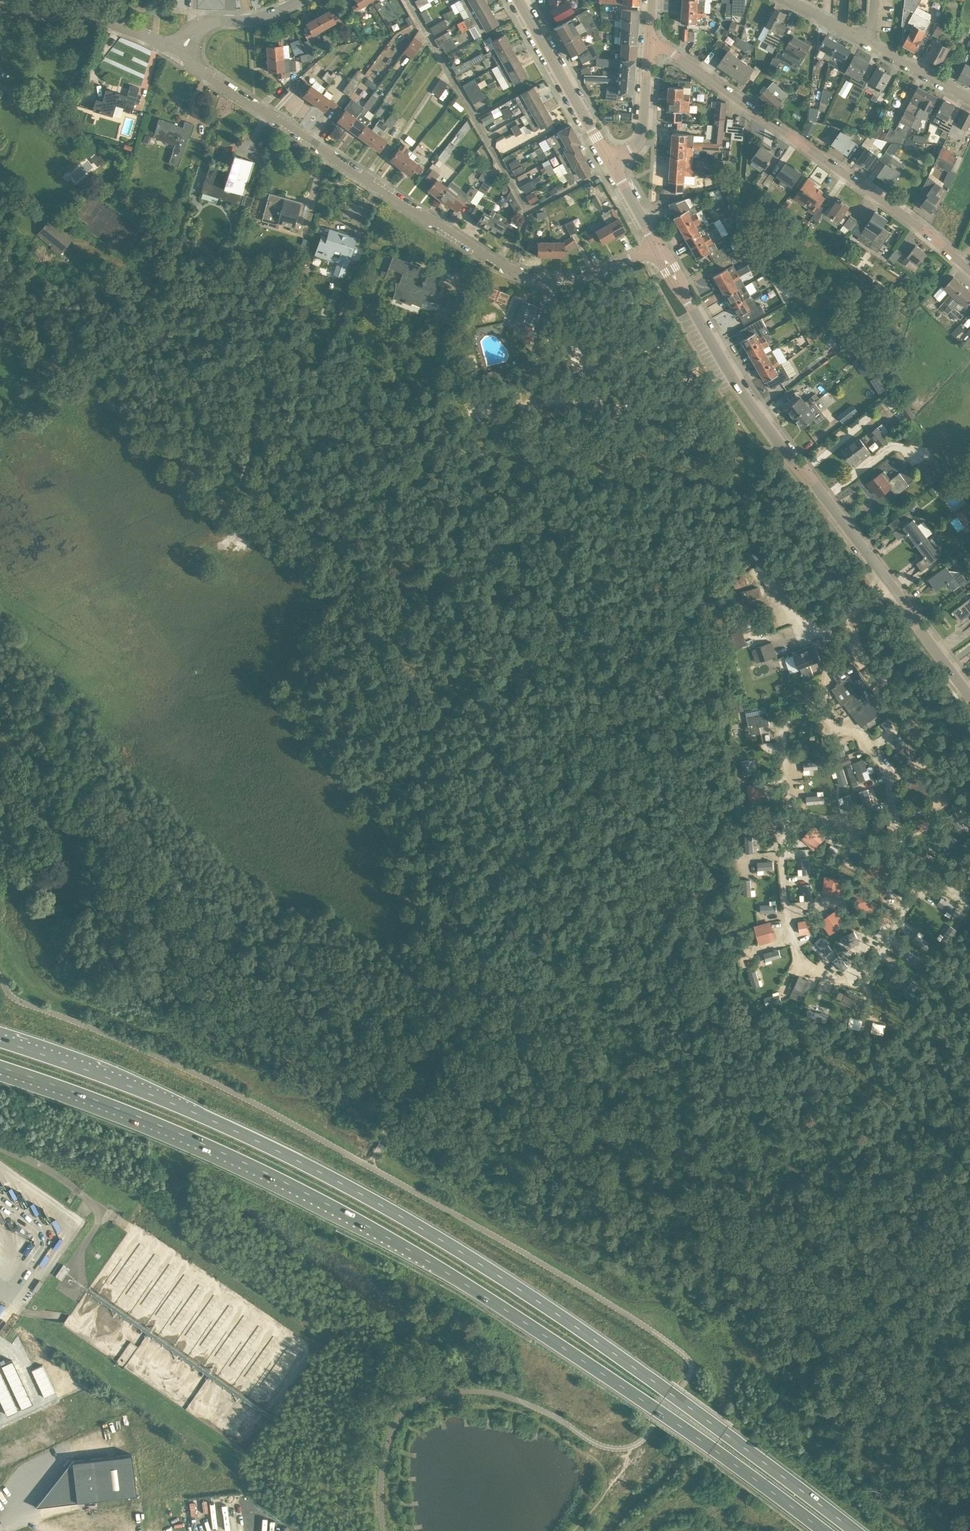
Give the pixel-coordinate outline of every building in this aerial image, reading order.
[(371,1),(371,0),(355,0),(358,4),(351,8),(354,12),(371,1)] [(427,0),(417,0),(415,1),(419,8),(429,3),(427,0)] [(488,7),(484,0),(480,0),(465,9),(460,11),(464,20),(469,17),(488,7)] [(480,0),(460,0),(465,9),(480,0)] [(549,5),(552,9),(550,10),(551,13),(550,13),(553,19),(554,18),(559,26),(573,18),(571,13),(574,11),(568,0),(566,0),(564,1),(564,0),(549,0),(549,5)] [(711,2),(706,1),(688,0),(683,0),(683,11),(707,13),(710,13),(711,2)] [(733,4),(732,15),(744,16),(745,0),(733,0),(733,4)] [(931,21),(914,13),(921,0),(905,0),(904,8),(902,26),(911,31),(903,46),(915,52),(931,21)] [(379,1),(374,5),(378,11),(383,7),(379,1)] [(429,3),(419,8),(421,12),(431,6),(429,3)] [(378,11),(374,5),(369,8),(373,14),(378,11)] [(474,26),(493,15),(488,7),(469,17),(464,20),(457,24),(462,32),(469,29),(474,26)] [(774,8),(771,15),(768,14),(765,15),(764,18),(764,21),(767,22),(765,25),(771,28),(763,41),(768,44),(775,48),(777,49),(784,34),(783,34),(788,25),(782,22),(786,14),(774,8)] [(445,20),(455,14),(453,9),(447,13),(445,10),(441,12),(442,14),(445,19),(445,20)] [(559,26),(554,29),(561,43),(583,31),(595,24),(587,10),(573,18),(559,26)] [(638,22),(638,11),(621,10),(621,16),(616,16),(615,21),(620,21),(638,22)] [(324,30),(342,20),(339,15),(333,18),(329,11),(318,17),(324,30)] [(706,25),(707,13),(683,11),(682,23),(706,25)] [(432,21),(429,15),(424,18),(427,23),(432,21)] [(479,34),(498,24),(493,15),(474,26),(469,29),(475,40),(480,37),(479,34)] [(324,30),(318,17),(306,24),(310,31),(304,34),(307,39),(324,30)] [(434,35),(448,27),(444,20),(430,28),(434,35)] [(637,34),(638,22),(620,21),(615,21),(614,21),(614,27),(615,27),(614,32),(637,34)] [(738,23),(732,21),(728,31),(734,33),(738,23)] [(933,35),(939,38),(946,24),(940,21),(933,35)] [(583,31),(561,43),(569,57),(576,53),(579,58),(589,52),(592,58),(596,59),(600,59),(592,43),(586,46),(581,38),(594,31),(595,39),(600,38),(598,31),(599,30),(595,24),(583,31)] [(694,42),(695,32),(688,31),(688,29),(683,29),(683,41),(694,42)] [(636,45),(637,34),(614,32),(614,37),(619,37),(619,44),(621,44),(636,45)] [(449,40),(445,33),(434,40),(438,46),(449,40)] [(478,62),(482,60),(486,58),(492,55),(510,45),(504,35),(491,42),(494,48),(488,52),(483,55),(482,53),(469,60),(452,68),(456,74),(478,62)] [(787,48),(783,55),(794,61),(791,67),(796,70),(811,43),(805,40),(804,42),(793,36),(787,48)] [(829,61),(839,43),(826,36),(820,48),(821,49),(817,57),(822,60),(823,58),(829,61)] [(412,58),(422,43),(414,37),(403,52),(412,58)] [(742,39),(739,38),(738,37),(734,44),(746,52),(748,49),(751,44),(742,39)] [(457,47),(452,38),(449,40),(438,46),(439,49),(442,48),(445,53),(457,47)] [(283,59),(282,39),(275,39),(276,46),(267,47),(268,60),(283,59)] [(299,40),(290,43),(295,56),(303,53),(299,40)] [(314,51),(308,40),(302,44),(306,53),(314,51)] [(950,49),(936,41),(927,58),(941,65),(950,49)] [(840,70),(844,62),(851,50),(839,43),(829,61),(828,63),(835,67),(834,67),(840,70)] [(635,61),(636,45),(621,44),(620,54),(618,54),(618,60),(635,61)] [(731,74),(741,60),(729,51),(731,48),(725,44),(717,56),(722,60),(718,66),(731,74)] [(772,53),(775,48),(768,44),(765,50),(772,53)] [(498,66),(515,56),(510,45),(492,55),(498,66)] [(591,59),(592,58),(589,52),(579,58),(582,64),(591,59)] [(780,61),(783,55),(778,52),(775,58),(774,57),(768,69),(769,70),(774,72),(780,61)] [(313,60),(311,53),(299,55),(301,63),(313,60)] [(497,79),(521,66),(515,56),(498,66),(491,69),(497,79)] [(858,83),(869,63),(855,56),(846,72),(853,75),(849,81),(855,84),(847,98),(857,103),(864,88),(865,87),(864,87),(858,83)] [(289,58),(283,59),(268,60),(269,72),(277,71),(278,78),(285,78),(284,75),(290,74),(289,58)] [(490,66),(486,58),(482,60),(486,68),(490,66)] [(603,72),(602,76),(634,77),(635,61),(618,60),(600,59),(596,59),(596,66),(619,68),(619,72),(603,72)] [(744,84),(748,77),(754,68),(741,60),(731,74),(744,84)] [(966,64),(958,79),(969,85),(969,83),(969,66),(966,64)] [(509,86),(527,77),(521,66),(497,79),(503,90),(509,86)] [(882,91),(891,75),(878,68),(871,81),(868,79),(864,87),(865,87),(864,88),(874,93),(870,99),(881,105),(887,94),(882,91)] [(349,96),(365,75),(358,70),(342,91),(349,96)] [(329,84),(337,75),(333,72),(331,75),(327,72),(322,78),(329,84)] [(367,125),(370,120),(373,114),(368,111),(386,87),(386,88),(392,80),(386,75),(367,101),(368,101),(363,107),(356,117),(348,129),(358,136),(366,125),(367,125)] [(633,95),(634,77),(602,76),(584,75),(584,82),(603,83),(603,82),(608,83),(608,82),(618,82),(618,87),(606,87),(606,94),(624,95),(632,95),(633,95)] [(369,87),(373,82),(368,78),(364,83),(369,87)] [(439,97),(448,84),(440,79),(432,92),(439,97)] [(690,100),(690,95),(691,81),(679,80),(679,87),(669,87),(668,99),(690,100)] [(314,104),(322,92),(325,88),(315,81),(312,85),(306,81),(302,86),(308,90),(303,96),(314,104)] [(480,89),(476,81),(464,88),(468,96),(480,89)] [(490,90),(496,86),(493,82),(487,85),(490,90)] [(775,109),(786,97),(772,83),(761,96),(775,109)] [(807,96),(811,88),(801,83),(797,91),(807,96)] [(123,111),(132,113),(139,88),(130,86),(127,96),(106,90),(102,101),(96,99),(93,110),(113,116),(116,106),(123,108),(123,111)] [(907,136),(911,126),(913,127),(916,122),(914,121),(916,117),(916,114),(920,107),(928,92),(918,86),(895,130),(891,128),(884,140),(893,142),(901,144),(904,145),(905,140),(906,140),(907,136)] [(519,106),(538,96),(533,87),(515,98),(519,106)] [(485,97),(480,89),(468,96),(473,104),(485,97)] [(833,93),(824,89),(823,89),(819,109),(819,111),(825,112),(833,93)] [(338,104),(322,92),(314,104),(324,112),(329,105),(335,109),(338,104)] [(929,114),(938,97),(928,92),(920,107),(916,114),(916,117),(914,121),(916,122),(913,127),(919,130),(922,119),(928,120),(929,114)] [(524,115),(543,104),(538,96),(519,106),(524,115)] [(356,117),(363,107),(352,98),(344,108),(346,110),(337,121),(348,129),(356,117)] [(690,100),(668,99),(667,111),(689,112),(690,100)] [(948,135),(954,122),(955,120),(949,118),(955,106),(944,100),(932,123),(933,123),(933,124),(939,127),(939,128),(943,130),(940,136),(946,139),(948,135)] [(379,117),(389,104),(384,101),(375,114),(379,117)] [(724,126),(725,119),(726,102),(717,101),(715,125),(724,126)] [(525,126),(529,123),(548,113),(543,104),(524,115),(520,117),(525,126)] [(819,111),(819,109),(813,108),(810,107),(809,120),(816,122),(819,111)] [(379,152),(388,141),(381,136),(388,127),(390,129),(397,120),(397,119),(401,114),(394,109),(384,123),(377,132),(377,133),(368,144),(379,152)] [(969,124),(969,114),(964,111),(958,124),(954,122),(948,135),(961,142),(969,124)] [(512,116),(510,112),(504,115),(506,120),(512,116)] [(495,120),(491,113),(481,119),(485,126),(495,120)] [(534,132),(552,121),(548,113),(529,123),(534,132)] [(744,127),(733,126),(733,119),(728,118),(726,132),(732,133),(731,140),(743,141),(744,127)] [(190,139),(194,125),(185,122),(183,127),(159,119),(154,136),(176,143),(169,163),(179,166),(188,138),(190,139)] [(368,144),(377,133),(377,132),(384,123),(380,119),(372,129),(367,125),(366,125),(358,136),(368,144)] [(879,138),(886,127),(877,122),(869,136),(876,138),(879,138)] [(556,144),(575,134),(570,125),(546,139),(551,148),(553,147),(557,145),(556,144)] [(722,143),(724,126),(715,125),(713,143),(722,143)] [(515,136),(521,133),(522,133),(519,128),(513,132),(515,136)] [(860,147),(868,136),(865,135),(859,133),(854,132),(851,137),(841,132),(833,144),(847,154),(855,143),(860,147)] [(672,146),(694,147),(694,142),(694,141),(693,141),(693,136),(688,135),(688,134),(673,133),(672,146)] [(151,137),(145,134),(143,142),(149,144),(151,137)] [(558,155),(576,145),(580,143),(575,134),(556,144),(557,145),(553,147),(558,155)] [(926,143),(927,137),(914,134),(913,141),(916,142),(926,143)] [(415,141),(408,136),(405,140),(412,146),(415,141)] [(881,149),(873,143),(876,138),(869,136),(868,136),(860,147),(865,150),(857,161),(868,168),(881,149)] [(533,149),(539,146),(536,140),(530,143),(533,149)] [(892,156),(901,144),(893,142),(885,152),(891,157),(892,156)] [(402,152),(407,146),(403,143),(390,160),(400,168),(409,157),(402,152)] [(773,154),(770,151),(772,149),(764,143),(753,159),(766,168),(770,161),(769,160),(773,154)] [(563,165),(582,154),(576,145),(558,155),(563,165)] [(693,159),(694,147),(672,146),(671,157),(693,159)] [(956,173),(963,158),(942,148),(935,163),(950,170),(956,173)] [(444,163),(450,155),(444,150),(432,165),(436,168),(441,161),(444,163)] [(540,160),(546,156),(544,152),(537,155),(540,160)] [(568,174),(586,164),(585,162),(586,162),(582,154),(563,165),(568,174)] [(240,205),(254,162),(234,156),(227,180),(208,174),(201,193),(240,205)] [(891,185),(903,168),(905,165),(892,156),(891,157),(878,176),(891,185)] [(424,169),(409,157),(400,168),(410,176),(415,169),(420,174),(424,169)] [(692,171),(692,165),(693,159),(671,157),(670,169),(692,171)] [(722,170),(723,160),(714,160),(714,170),(722,170)] [(792,186),(801,173),(786,163),(777,176),(782,179),(780,182),(786,187),(789,184),(792,186)] [(544,167),(547,172),(553,168),(551,164),(544,167)] [(569,185),(590,174),(588,170),(590,169),(586,164),(568,174),(564,176),(569,185)] [(524,171),(524,170),(522,166),(512,171),(515,176),(524,171)] [(553,168),(547,172),(549,176),(556,173),(553,168)] [(438,199),(446,188),(436,179),(440,175),(432,169),(425,178),(432,184),(427,190),(438,199)] [(692,171),(670,169),(670,181),(671,181),(671,191),(683,192),(683,182),(684,182),(685,176),(691,176),(692,171)] [(763,183),(769,175),(763,171),(754,184),(760,188),(763,184),(763,183)] [(483,182),(488,175),(483,172),(478,179),(483,182)] [(770,173),(769,175),(763,183),(763,184),(769,188),(776,177),(770,173)] [(936,193),(944,183),(931,173),(921,195),(926,199),(921,206),(931,213),(936,206),(935,204),(940,197),(936,193)] [(484,195),(495,178),(489,174),(488,175),(483,182),(478,190),(477,191),(484,195)] [(537,177),(532,180),(536,186),(540,184),(537,177)] [(823,191),(813,185),(815,183),(809,178),(795,198),(804,205),(806,202),(812,206),(809,210),(814,214),(820,205),(825,199),(820,195),(823,191)] [(536,186),(532,180),(522,186),(526,193),(536,187),(536,186)] [(478,190),(471,186),(466,194),(451,181),(446,188),(438,199),(448,207),(453,201),(461,207),(467,200),(470,202),(477,191),(478,190)] [(713,202),(722,197),(718,189),(708,192),(713,202)] [(516,212),(521,209),(510,190),(506,197),(516,212)] [(538,199),(534,192),(526,197),(530,204),(538,199)] [(735,198),(732,193),(726,196),(729,202),(735,198)] [(296,220),(300,204),(285,200),(285,198),(269,194),(262,221),(268,223),(268,226),(269,226),(269,227),(278,229),(279,223),(291,226),(290,231),(301,234),(304,222),(296,220)] [(251,207),(253,198),(246,196),(244,205),(251,207)] [(598,211),(602,208),(596,197),(592,199),(593,202),(598,210),(598,209),(598,211)] [(716,209),(726,204),(722,197),(713,202),(714,203),(713,203),(716,209)] [(669,204),(676,216),(691,208),(686,199),(669,204)] [(839,222),(849,207),(842,201),(841,202),(838,199),(832,207),(831,206),(827,211),(829,212),(828,214),(839,222)] [(591,213),(598,210),(593,202),(587,206),(591,213)] [(730,210),(727,206),(727,205),(723,207),(727,214),(731,212),(730,210)] [(817,222),(826,209),(820,205),(814,214),(812,218),(817,222)] [(680,228),(699,217),(703,215),(702,214),(698,216),(696,213),(697,212),(694,206),(691,208),(676,216),(674,218),(680,228)] [(487,230),(497,213),(492,210),(489,215),(474,207),(471,213),(480,217),(476,224),(487,230)] [(625,231),(613,209),(608,212),(609,214),(602,217),(607,225),(614,237),(625,231)] [(546,218),(544,211),(536,213),(537,219),(546,218)] [(891,233),(882,227),(888,220),(875,212),(866,226),(850,215),(843,225),(859,237),(858,239),(878,252),(891,233)] [(511,236),(514,230),(503,223),(506,218),(497,213),(487,230),(499,237),(503,231),(511,236)] [(696,226),(707,219),(704,214),(703,215),(699,217),(680,228),(686,238),(699,231),(696,226)] [(848,217),(844,215),(839,222),(843,224),(848,217)] [(72,239),(49,220),(38,233),(62,252),(72,239)] [(578,232),(572,220),(565,224),(570,235),(578,232)] [(723,238),(717,228),(714,223),(699,231),(686,238),(692,249),(711,238),(714,243),(723,238)] [(614,237),(607,225),(587,236),(590,242),(598,238),(602,244),(614,237)] [(345,272),(356,238),(329,230),(327,237),(321,235),(314,255),(337,262),(333,274),(343,278),(345,272)] [(564,256),(564,250),(575,242),(571,236),(562,242),(550,242),(551,256),(564,256)] [(719,250),(714,243),(711,238),(692,249),(698,259),(711,252),(716,262),(728,255),(734,251),(730,244),(719,250)] [(551,256),(550,242),(527,243),(528,249),(537,249),(537,256),(551,256)] [(919,265),(927,254),(915,246),(907,256),(908,256),(903,263),(909,267),(914,261),(919,265)] [(845,252),(840,248),(836,254),(841,258),(845,252)] [(895,263),(903,253),(897,248),(889,258),(895,263)] [(752,249),(746,252),(750,261),(757,257),(752,249)] [(720,269),(732,262),(728,255),(716,262),(720,269)] [(414,284),(420,267),(393,256),(388,269),(403,275),(399,285),(395,285),(394,295),(393,297),(411,304),(413,301),(421,305),(424,299),(440,306),(444,296),(434,292),(440,275),(428,270),(422,287),(414,284)] [(739,275),(736,271),(733,265),(714,276),(720,286),(739,275)] [(739,275),(749,269),(747,265),(736,271),(739,275)] [(742,280),(739,275),(720,286),(726,296),(739,289),(736,284),(742,280)] [(953,277),(944,288),(951,294),(939,307),(948,314),(951,311),(956,316),(960,312),(955,308),(960,302),(966,307),(969,303),(969,291),(953,277)] [(750,295),(745,286),(739,289),(726,296),(732,306),(751,296),(750,295)] [(757,306),(754,301),(760,297),(757,291),(750,295),(751,296),(732,306),(738,317),(740,316),(745,324),(765,312),(760,304),(757,306)] [(341,324),(345,311),(348,304),(339,301),(336,308),(339,309),(335,321),(341,324)] [(534,327),(541,309),(523,301),(515,320),(534,327)] [(457,325),(462,310),(463,309),(449,305),(443,320),(450,323),(457,325)] [(748,351),(766,340),(764,336),(761,330),(767,327),(762,318),(739,331),(744,339),(742,340),(748,351)] [(966,330),(960,324),(951,334),(957,339),(966,330)] [(809,335),(813,340),(824,331),(820,326),(809,335)] [(843,349),(853,341),(843,327),(836,333),(839,337),(836,339),(843,349)] [(764,336),(766,340),(769,344),(773,341),(771,337),(769,333),(764,336)] [(772,351),(769,344),(766,340),(748,351),(754,361),(772,351)] [(778,361),(775,356),(772,351),(754,361),(760,371),(778,361)] [(860,363),(857,359),(852,363),(855,367),(860,363)] [(766,382),(767,381),(786,370),(782,364),(781,364),(778,361),(760,371),(766,382)] [(868,361),(859,368),(865,376),(874,369),(868,361)] [(505,379),(504,377),(503,369),(486,373),(489,383),(505,379)] [(786,370),(767,381),(771,389),(790,378),(786,370)] [(814,402),(822,395),(819,391),(805,402),(796,391),(784,401),(788,407),(787,408),(794,418),(814,402)] [(821,412),(814,403),(814,402),(794,418),(802,428),(816,417),(821,412)] [(915,418),(907,405),(901,410),(909,422),(915,418)] [(859,413),(853,406),(839,417),(845,424),(859,413)] [(880,446),(887,440),(878,428),(870,434),(880,446)] [(856,467),(871,454),(860,439),(843,452),(851,463),(852,463),(856,467)] [(929,485),(944,474),(936,463),(921,473),(929,485)] [(896,496),(909,486),(899,473),(890,480),(884,472),(881,474),(880,473),(869,482),(880,496),(890,488),(896,496)] [(944,479),(935,486),(940,492),(949,485),(944,479)] [(959,511),(964,523),(969,521),(969,511),(968,507),(959,511)] [(927,537),(914,520),(904,527),(903,525),(893,532),(898,540),(906,534),(907,535),(909,534),(917,544),(927,537)] [(940,555),(927,537),(917,544),(925,555),(923,557),(924,558),(917,564),(922,571),(932,563),(931,562),(940,555)] [(960,585),(966,580),(960,572),(954,577),(946,567),(929,580),(936,590),(944,584),(945,586),(948,584),(953,590),(960,585)] [(760,598),(758,588),(746,591),(749,601),(760,598)] [(953,612),(960,622),(969,614),(969,599),(953,612)] [(733,649),(746,645),(741,631),(731,635),(732,639),(729,640),(733,649)] [(761,661),(776,656),(772,643),(757,648),(761,661)] [(821,660),(815,645),(793,653),(798,668),(800,668),(810,664),(821,660)] [(873,719),(878,715),(869,703),(873,700),(855,674),(832,689),(835,694),(839,691),(846,702),(845,703),(862,727),(867,723),(869,727),(876,723),(873,719)] [(787,690),(785,682),(775,686),(778,693),(787,690)] [(789,710),(792,700),(786,698),(782,707),(789,710)] [(736,712),(744,711),(742,701),(734,702),(736,712)] [(770,725),(766,707),(745,711),(750,735),(761,733),(760,727),(770,725)] [(888,719),(881,723),(887,732),(894,727),(891,724),(892,723),(891,721),(890,722),(888,719)] [(900,736),(896,739),(894,741),(900,749),(906,744),(903,741),(905,740),(903,738),(902,739),(900,736)] [(909,763),(900,751),(890,758),(899,771),(909,763)] [(846,765),(850,763),(847,756),(837,761),(840,768),(846,765)] [(743,760),(746,774),(754,773),(751,758),(743,760)] [(865,780),(858,761),(852,763),(860,782),(865,780)] [(924,801),(926,800),(927,798),(928,796),(928,794),(929,791),(928,789),(928,787),(927,785),(926,783),(924,782),(922,780),(920,779),(918,779),(916,779),(914,779),(911,779),(909,780),(907,782),(906,783),(905,785),(904,787),(903,789),(903,791),(903,794),(904,796),(905,798),(906,800),(907,801),(909,802),(911,803),(914,804),(916,804),(918,804),(920,803),(922,802),(924,801)] [(767,801),(763,783),(747,787),(752,805),(767,801)] [(826,803),(822,813),(834,818),(838,807),(826,803)] [(950,815),(959,829),(967,825),(964,819),(969,816),(963,807),(950,815)] [(775,829),(776,816),(763,816),(763,829),(775,829)] [(911,834),(930,826),(926,816),(907,824),(911,834)] [(886,843),(892,830),(875,821),(868,835),(886,843)] [(814,850),(826,835),(814,825),(802,840),(814,850)] [(747,836),(748,852),(756,852),(755,835),(747,836)] [(831,844),(827,851),(836,856),(840,849),(831,844)] [(860,865),(865,855),(852,848),(847,859),(860,865)] [(812,873),(812,858),(804,858),(804,873),(812,873)] [(968,868),(954,859),(949,867),(964,875),(968,868)] [(760,873),(766,873),(766,868),(775,868),(775,860),(759,861),(760,873)] [(941,873),(923,863),(919,870),(937,880),(941,873)] [(908,882),(895,875),(888,887),(901,894),(908,882)] [(838,896),(841,880),(826,877),(823,892),(838,896)] [(746,895),(757,894),(757,888),(753,888),(752,879),(745,879),(746,895)] [(806,883),(805,899),(813,899),(814,883),(806,883)] [(872,908),(867,891),(854,894),(859,912),(872,908)] [(944,896),(939,903),(954,912),(958,906),(944,896)] [(778,903),(762,904),(763,912),(779,911),(778,903)] [(845,924),(836,911),(822,920),(831,933),(845,924)] [(775,940),(770,920),(754,925),(760,944),(775,940)] [(814,932),(812,921),(798,924),(800,934),(814,932)] [(844,935),(847,945),(862,940),(859,931),(844,935)] [(929,950),(934,942),(920,932),(914,940),(929,950)] [(823,936),(817,942),(828,954),(834,948),(823,936)] [(768,962),(783,956),(780,947),(765,953),(768,962)] [(908,948),(904,953),(918,964),(922,958),(908,948)] [(843,970),(850,966),(842,954),(835,959),(843,970)] [(751,971),(753,986),(762,985),(759,969),(751,971)] [(905,992),(912,997),(921,987),(914,981),(905,992)] [(804,1002),(809,988),(796,983),(791,997),(804,1002)] [(855,1005),(858,996),(846,991),(843,1001),(855,1005)] [(894,996),(888,998),(894,1013),(900,1010),(894,996)] [(873,1026),(874,1030),(886,1026),(884,1022),(873,1026)] [(55,1276),(61,1280),(69,1269),(63,1265),(55,1276)] [(13,1416),(39,1404),(18,1361),(5,1367),(0,1356),(0,1388),(13,1416)] [(48,1367),(38,1372),(51,1399),(61,1394),(48,1367)] [(136,1494),(132,1454),(74,1461),(74,1460),(72,1461),(35,1507),(79,1502),(79,1501),(136,1494)]
